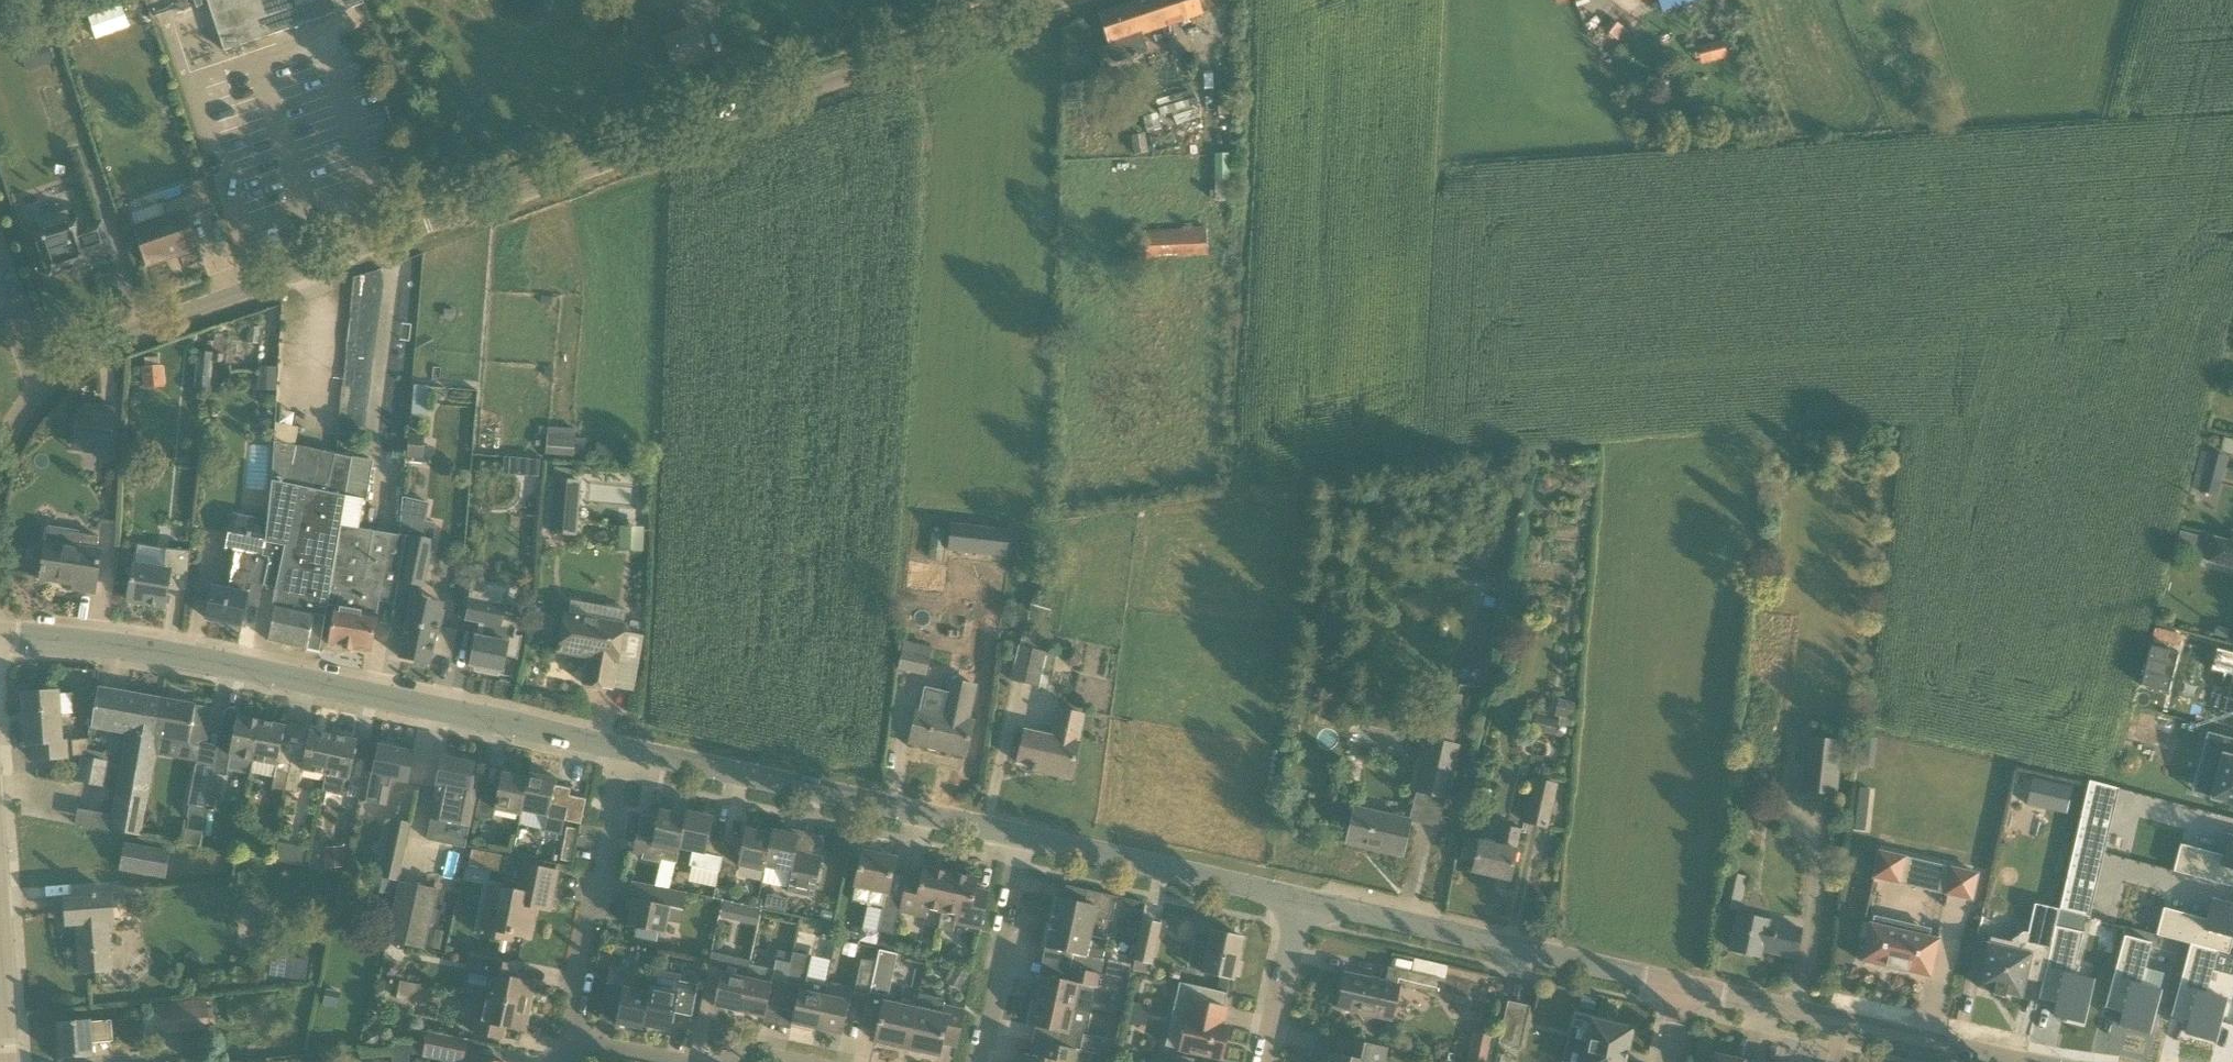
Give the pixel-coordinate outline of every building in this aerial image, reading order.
[(341,12),(364,4),(363,0),(308,0),(309,3),(304,4),(308,14),(303,16),(298,0),(207,0),(224,51),(341,12)] [(1114,63),(1148,52),(1142,34),(1203,13),(1199,0),(1140,0),(1098,14),(1114,63)] [(674,67),(706,56),(697,28),(694,29),(689,10),(675,15),(681,34),(665,40),(674,67)] [(1611,18),(1602,29),(1614,38),(1622,27),(1611,18)] [(1701,64),(1727,57),(1722,40),(1697,47),(1701,64)] [(46,42),(33,47),(39,66),(52,62),(46,42)] [(67,86),(42,95),(54,132),(79,124),(67,86)] [(1194,97),(1188,99),(1158,108),(1160,116),(1173,112),(1174,117),(1195,110),(1194,106),(1197,105),(1194,97)] [(1162,127),(1159,115),(1144,119),(1148,131),(1162,127)] [(1148,152),(1145,133),(1131,135),(1134,154),(1148,152)] [(1214,153),(1215,181),(1231,181),(1230,153),(1214,153)] [(134,227),(147,266),(167,259),(167,258),(178,254),(179,255),(199,248),(187,215),(198,212),(198,213),(215,207),(205,178),(188,184),(191,193),(161,203),(166,216),(134,227)] [(43,232),(35,235),(49,277),(91,263),(89,256),(111,249),(102,221),(80,228),(77,220),(69,223),(66,213),(40,222),(43,232)] [(1205,227),(1142,230),(1143,257),(1207,254),(1205,227)] [(213,357),(224,358),(225,350),(214,349),(198,347),(194,390),(210,392),(213,357)] [(142,365),(145,388),(165,386),(162,363),(142,365)] [(259,367),(258,389),(276,390),(277,368),(259,367)] [(414,384),(411,416),(417,417),(426,418),(429,386),(414,384)] [(88,403),(78,410),(72,451),(108,457),(114,420),(116,407),(88,403)] [(267,410),(257,415),(263,430),(273,425),(267,410)] [(409,432),(407,456),(423,457),(424,433),(409,432)] [(547,433),(545,454),(574,456),(583,455),(584,438),(575,438),(575,434),(547,433)] [(328,603),(328,604),(342,523),(341,523),(352,456),(334,452),(327,492),(289,484),(296,446),(274,442),(272,480),(267,520),(262,555),(268,556),(268,558),(262,557),(260,583),(277,586),(273,604),(276,604),(268,641),(307,649),(308,645),(320,647),(328,603)] [(2192,479),(2190,489),(2199,491),(2209,452),(2201,449),(2192,479)] [(2218,496),(2228,457),(2209,452),(2199,491),(2218,496)] [(521,458),(519,475),(538,477),(540,460),(521,458)] [(394,603),(398,583),(405,536),(399,535),(398,534),(359,526),(363,498),(367,499),(372,464),(352,459),(342,523),(328,604),(336,605),(330,645),(370,652),(379,601),(394,603)] [(126,468),(124,476),(128,483),(135,484),(142,480),(144,473),(140,466),(132,464),(126,468)] [(548,480),(544,521),(543,539),(549,540),(549,533),(571,535),(572,524),(575,482),(548,480)] [(401,516),(399,535),(405,536),(398,583),(425,588),(435,539),(430,538),(423,537),(426,521),(430,503),(403,497),(401,516)] [(262,555),(267,520),(235,513),(228,548),(262,555)] [(48,529),(40,579),(74,584),(73,590),(95,593),(101,550),(97,550),(99,537),(48,529)] [(2194,549),(2198,536),(2180,531),(2177,545),(2194,549)] [(932,532),(929,558),(942,560),(945,534),(932,532)] [(2214,538),(2208,561),(2232,568),(2232,543),(2214,538)] [(163,570),(134,564),(128,601),(165,607),(168,590),(187,593),(190,552),(164,550),(163,570)] [(249,581),(260,583),(262,557),(227,550),(220,587),(212,585),(206,618),(241,625),(247,592),(249,581)] [(1485,594),(1484,607),(1498,609),(1501,584),(1494,583),(1492,595),(1485,594)] [(470,666),(485,669),(484,673),(498,675),(499,672),(502,672),(505,656),(516,658),(516,659),(517,660),(520,645),(522,636),(521,636),(520,637),(517,637),(520,619),(504,616),(502,615),(503,607),(499,607),(502,591),(486,588),(485,595),(472,593),(470,602),(467,620),(479,622),(470,666)] [(445,611),(442,610),(444,602),(430,599),(413,595),(407,622),(400,657),(429,663),(431,654),(452,658),(458,631),(442,627),(445,611)] [(1032,597),(1028,611),(1047,617),(1051,603),(1032,597)] [(597,637),(622,642),(625,625),(565,615),(558,652),(588,658),(586,668),(592,669),(597,637)] [(1045,652),(1048,640),(1023,634),(1011,680),(1038,687),(1041,673),(1049,675),(1054,654),(1045,652)] [(619,663),(622,642),(597,637),(592,669),(586,668),(583,684),(613,689),(617,662),(619,663)] [(899,638),(891,667),(920,674),(927,646),(899,638)] [(2151,646),(2141,686),(2167,692),(2177,653),(2151,646)] [(1067,649),(1063,655),(1064,661),(1069,665),(1076,665),(1082,658),(1081,652),(1076,648),(1067,649)] [(2218,670),(2232,674),(2232,653),(2224,651),(2218,670)] [(916,710),(910,743),(965,755),(972,720),(968,719),(974,687),(947,681),(945,692),(925,688),(920,710),(916,710)] [(140,837),(157,739),(154,738),(161,699),(100,688),(93,729),(128,735),(111,831),(140,837)] [(1416,791),(1447,798),(1448,798),(1459,745),(1451,744),(1459,705),(1462,694),(1441,690),(1430,741),(1425,740),(1415,791),(1416,791)] [(66,741),(62,742),(58,691),(23,693),(27,745),(33,745),(34,761),(67,758),(66,741)] [(154,738),(157,739),(205,747),(212,708),(195,705),(161,699),(154,738)] [(1570,723),(1574,703),(1557,700),(1554,716),(1559,717),(1558,721),(1570,723)] [(214,767),(213,773),(224,775),(226,776),(227,770),(251,774),(261,721),(237,717),(238,712),(226,710),(218,746),(214,767)] [(1051,736),(1025,731),(1017,763),(1033,766),(1032,770),(1035,771),(1036,767),(1046,769),(1045,773),(1070,779),(1079,741),(1076,741),(1081,716),(1056,711),(1051,736)] [(1536,717),(1533,730),(1563,737),(1566,725),(1536,717)] [(272,789),(285,791),(293,746),(281,743),(285,726),(261,721),(251,774),(274,779),(272,789)] [(302,770),(325,775),(326,775),(334,736),(310,731),(306,748),(293,746),(285,791),(298,794),(302,770)] [(2210,733),(2205,754),(2213,756),(2207,775),(2220,779),(2215,799),(2232,804),(2232,739),(2210,733)] [(322,790),(323,791),(346,795),(348,786),(360,788),(364,770),(366,760),(354,758),(357,741),(334,736),(326,775),(325,775),(322,790)] [(1803,736),(1799,791),(1836,794),(1841,739),(1803,736)] [(72,740),(73,756),(85,755),(87,739),(72,740)] [(373,772),(364,770),(360,788),(358,800),(387,806),(392,779),(407,782),(413,752),(379,745),(373,772)] [(103,788),(108,763),(81,757),(76,782),(103,788)] [(478,779),(470,777),(473,764),(442,758),(437,784),(438,785),(427,840),(464,847),(478,779)] [(196,763),(188,806),(206,809),(208,797),(213,773),(214,767),(196,763)] [(519,816),(521,811),(528,778),(502,772),(498,792),(481,788),(474,816),(492,820),(494,810),(519,816)] [(213,773),(208,797),(216,799),(219,799),(219,798),(224,775),(213,773)] [(547,817),(545,830),(544,831),(561,835),(564,821),(581,825),(587,799),(570,796),(571,788),(554,785),(556,779),(529,773),(528,778),(521,811),(547,817)] [(2023,775),(2017,804),(2037,808),(2039,799),(2047,801),(2051,781),(2023,775)] [(1557,784),(1535,779),(1524,823),(1546,828),(1557,784)] [(2089,780),(2073,849),(2103,857),(2119,788),(2089,780)] [(1409,822),(1354,809),(1347,843),(1402,855),(1409,822)] [(676,864),(679,849),(678,848),(685,815),(659,810),(658,817),(641,814),(639,826),(633,854),(642,856),(641,859),(661,864),(662,861),(676,864)] [(690,865),(719,871),(724,844),(708,841),(713,817),(686,811),(685,815),(678,848),(679,849),(693,852),(690,865)] [(1484,840),(1466,836),(1461,857),(1475,861),(1473,872),(1509,880),(1516,849),(1514,848),(1519,827),(1502,823),(1498,840),(1484,837),(1484,840)] [(567,827),(561,861),(570,862),(576,829),(567,827)] [(724,844),(719,871),(735,875),(737,866),(763,872),(764,867),(771,834),(745,828),(741,848),(724,844)] [(186,829),(183,843),(199,846),(202,832),(186,829)] [(771,834),(764,867),(763,872),(761,882),(787,888),(786,892),(815,898),(822,866),(824,856),(796,850),(799,835),(772,830),(771,834)] [(2218,856),(2176,845),(2169,872),(2232,889),(2232,839),(2223,836),(2218,856)] [(399,880),(406,848),(386,843),(379,876),(383,877),(399,880)] [(121,871),(142,874),(164,878),(169,852),(147,848),(125,844),(121,871)] [(326,868),(343,867),(341,846),(325,847),(326,868)] [(472,849),(469,863),(505,871),(509,857),(472,849)] [(1900,885),(1907,856),(1877,849),(1871,879),(1900,885)] [(2073,849),(2059,909),(2089,917),(2103,857),(2073,849)] [(901,900),(886,897),(885,897),(886,892),(887,893),(895,858),(862,851),(855,886),(851,901),(883,908),(878,931),(894,934),(899,911),(901,900)] [(489,886),(479,934),(511,941),(513,935),(530,938),(537,908),(550,911),(557,872),(520,864),(515,891),(489,886)] [(907,875),(901,900),(899,911),(927,917),(928,909),(942,912),(950,873),(924,867),(921,878),(907,875)] [(1745,877),(1728,872),(1719,906),(1737,910),(1745,877)] [(977,879),(950,873),(942,912),(938,930),(951,932),(953,923),(981,929),(989,893),(975,889),(977,879)] [(399,880),(385,940),(422,947),(434,887),(399,880)] [(679,924),(683,908),(686,893),(631,881),(625,910),(630,911),(627,926),(638,928),(652,931),(665,934),(667,922),(679,924)] [(1056,897),(1051,923),(1091,932),(1094,918),(1107,921),(1113,896),(1087,890),(1084,903),(1056,897)] [(80,971),(111,969),(108,922),(114,921),(112,895),(65,898),(67,925),(77,924),(80,971)] [(2231,938),(2232,939),(2232,907),(2207,901),(2203,921),(2160,911),(2154,939),(2227,955),(2231,938)] [(760,910),(742,906),(738,922),(756,926),(760,910)] [(253,916),(253,925),(258,930),(266,929),(269,924),(269,916),(261,912),(253,916)] [(1801,931),(1738,914),(1730,950),(1759,956),(1761,950),(1795,958),(1801,931)] [(1134,959),(1135,959),(1132,972),(1149,975),(1152,963),(1155,946),(1160,924),(1143,920),(1142,923),(1138,940),(1134,959)] [(1138,940),(1142,923),(1129,921),(1126,938),(1138,940)] [(1211,926),(1208,923),(1197,921),(1193,940),(1208,943),(1202,972),(1219,975),(1230,978),(1234,979),(1235,975),(1239,976),(1242,963),(1238,962),(1243,938),(1212,931),(1211,926)] [(1091,932),(1051,923),(1045,948),(1073,954),(1070,967),(1071,968),(1096,973),(1099,959),(1103,959),(1108,935),(1091,932)] [(1863,923),(1860,938),(1866,939),(1861,961),(1865,961),(1865,965),(1876,967),(1877,964),(1930,976),(1938,940),(1902,931),(1903,928),(1891,926),(1891,929),(1863,923)] [(651,940),(652,931),(638,928),(636,938),(651,941),(651,940)] [(427,934),(425,946),(440,949),(443,937),(427,934)] [(2014,940),(2014,943),(2012,950),(1989,944),(1987,944),(1977,987),(1993,990),(1992,994),(2004,997),(2005,993),(2021,997),(2025,980),(2042,983),(2051,942),(2022,936),(2014,940)] [(2052,1018),(2049,1031),(2079,1038),(2089,995),(2069,990),(2079,948),(2052,941),(2051,942),(2042,983),(2035,1014),(2052,1018)] [(2121,948),(2104,1021),(2121,1025),(2118,1038),(2148,1044),(2158,1001),(2138,997),(2148,954),(2121,948)] [(2172,1021),(2189,1025),(2186,1038),(2217,1045),(2227,1002),(2207,997),(2216,954),(2189,948),(2172,1021)] [(875,1041),(907,1048),(916,1009),(890,1004),(891,997),(887,996),(897,954),(879,950),(876,962),(868,999),(863,1022),(862,1025),(877,1029),(875,1041)] [(654,962),(655,953),(645,951),(644,961),(654,962)] [(767,1004),(780,1007),(790,963),(789,963),(791,954),(777,951),(773,969),(749,964),(746,978),(739,1012),(764,1017),(767,1004)] [(791,1023),(817,1029),(824,994),(825,990),(827,982),(806,978),(811,956),(793,951),(790,963),(780,1007),(794,1011),(791,1023)] [(714,1006),(739,1012),(746,978),(749,964),(750,960),(712,952),(704,990),(716,993),(714,1006)] [(852,988),(851,995),(868,999),(876,962),(861,959),(855,988),(852,988)] [(472,995),(530,1006),(535,983),(515,979),(517,966),(488,961),(485,974),(491,975),(488,987),(474,985),(472,995)] [(400,971),(398,964),(389,962),(384,968),(386,975),(394,977),(400,971)] [(961,991),(969,975),(954,967),(946,983),(961,991)] [(1039,975),(1034,1000),(1087,1011),(1093,986),(1125,994),(1128,979),(1096,972),(1096,973),(1071,968),(1069,981),(1039,975)] [(615,1024),(642,1029),(643,1025),(650,992),(624,987),(627,972),(609,969),(604,997),(620,1000),(615,1024)] [(1400,985),(1384,982),(1345,973),(1337,1008),(1361,1013),(1367,1023),(1376,1016),(1393,1020),(1400,985)] [(651,975),(649,985),(668,989),(670,979),(651,975)] [(1219,975),(1216,991),(1227,993),(1230,978),(1219,975)] [(650,992),(643,1025),(669,1030),(673,1011),(690,1014),(696,985),(678,982),(676,993),(651,988),(650,992)] [(1180,1049),(1180,1050),(1221,1059),(1229,1027),(1223,1025),(1226,1008),(1222,1007),(1225,994),(1227,995),(1227,993),(1216,991),(1195,986),(1188,1018),(1187,1018),(1187,1019),(1173,1016),(1166,1046),(1180,1049)] [(325,989),(321,1006),(338,1010),(342,993),(333,991),(325,989)] [(845,1018),(849,1000),(824,994),(817,1029),(842,1035),(845,1018)] [(476,1021),(473,1033),(502,1039),(505,1027),(525,1031),(530,1006),(472,995),(470,1007),(484,1010),(481,1022),(476,1021)] [(210,1028),(206,999),(155,1005),(156,1015),(142,1017),(145,1034),(158,1032),(158,1034),(210,1028)] [(1087,1011),(1034,1000),(1028,1025),(1035,1027),(1057,1032),(1054,1045),(1077,1050),(1089,1052),(1092,1053),(1095,1037),(1082,1034),(1087,1011)] [(1519,1047),(1528,1007),(1508,1002),(1499,1043),(1519,1047)] [(941,1015),(916,1009),(907,1048),(939,1055),(942,1043),(957,1046),(965,1011),(943,1006),(941,1015)] [(1597,1018),(1575,1012),(1572,1026),(1585,1029),(1582,1041),(1587,1042),(1583,1061),(1624,1061),(1625,1061),(1628,1048),(1627,1048),(1631,1030),(1611,1025),(1612,1021),(1597,1018)] [(90,1022),(90,1021),(58,1023),(61,1058),(92,1055),(91,1042),(112,1040),(112,1036),(111,1021),(90,1022)] [(424,1055),(458,1061),(462,1061),(466,1040),(428,1033),(426,1043),(424,1053),(424,1055)] [(1386,1048),(1341,1038),(1337,1056),(1332,1055),(1330,1061),(1383,1061),(1386,1048)] [(1029,1055),(1018,1053),(1016,1061),(1087,1061),(1089,1052),(1077,1050),(1054,1045),(1042,1042),(1039,1057),(1029,1055)] [(1490,1049),(1471,1045),(1468,1061),(1473,1061),(1487,1061),(1490,1049)]
